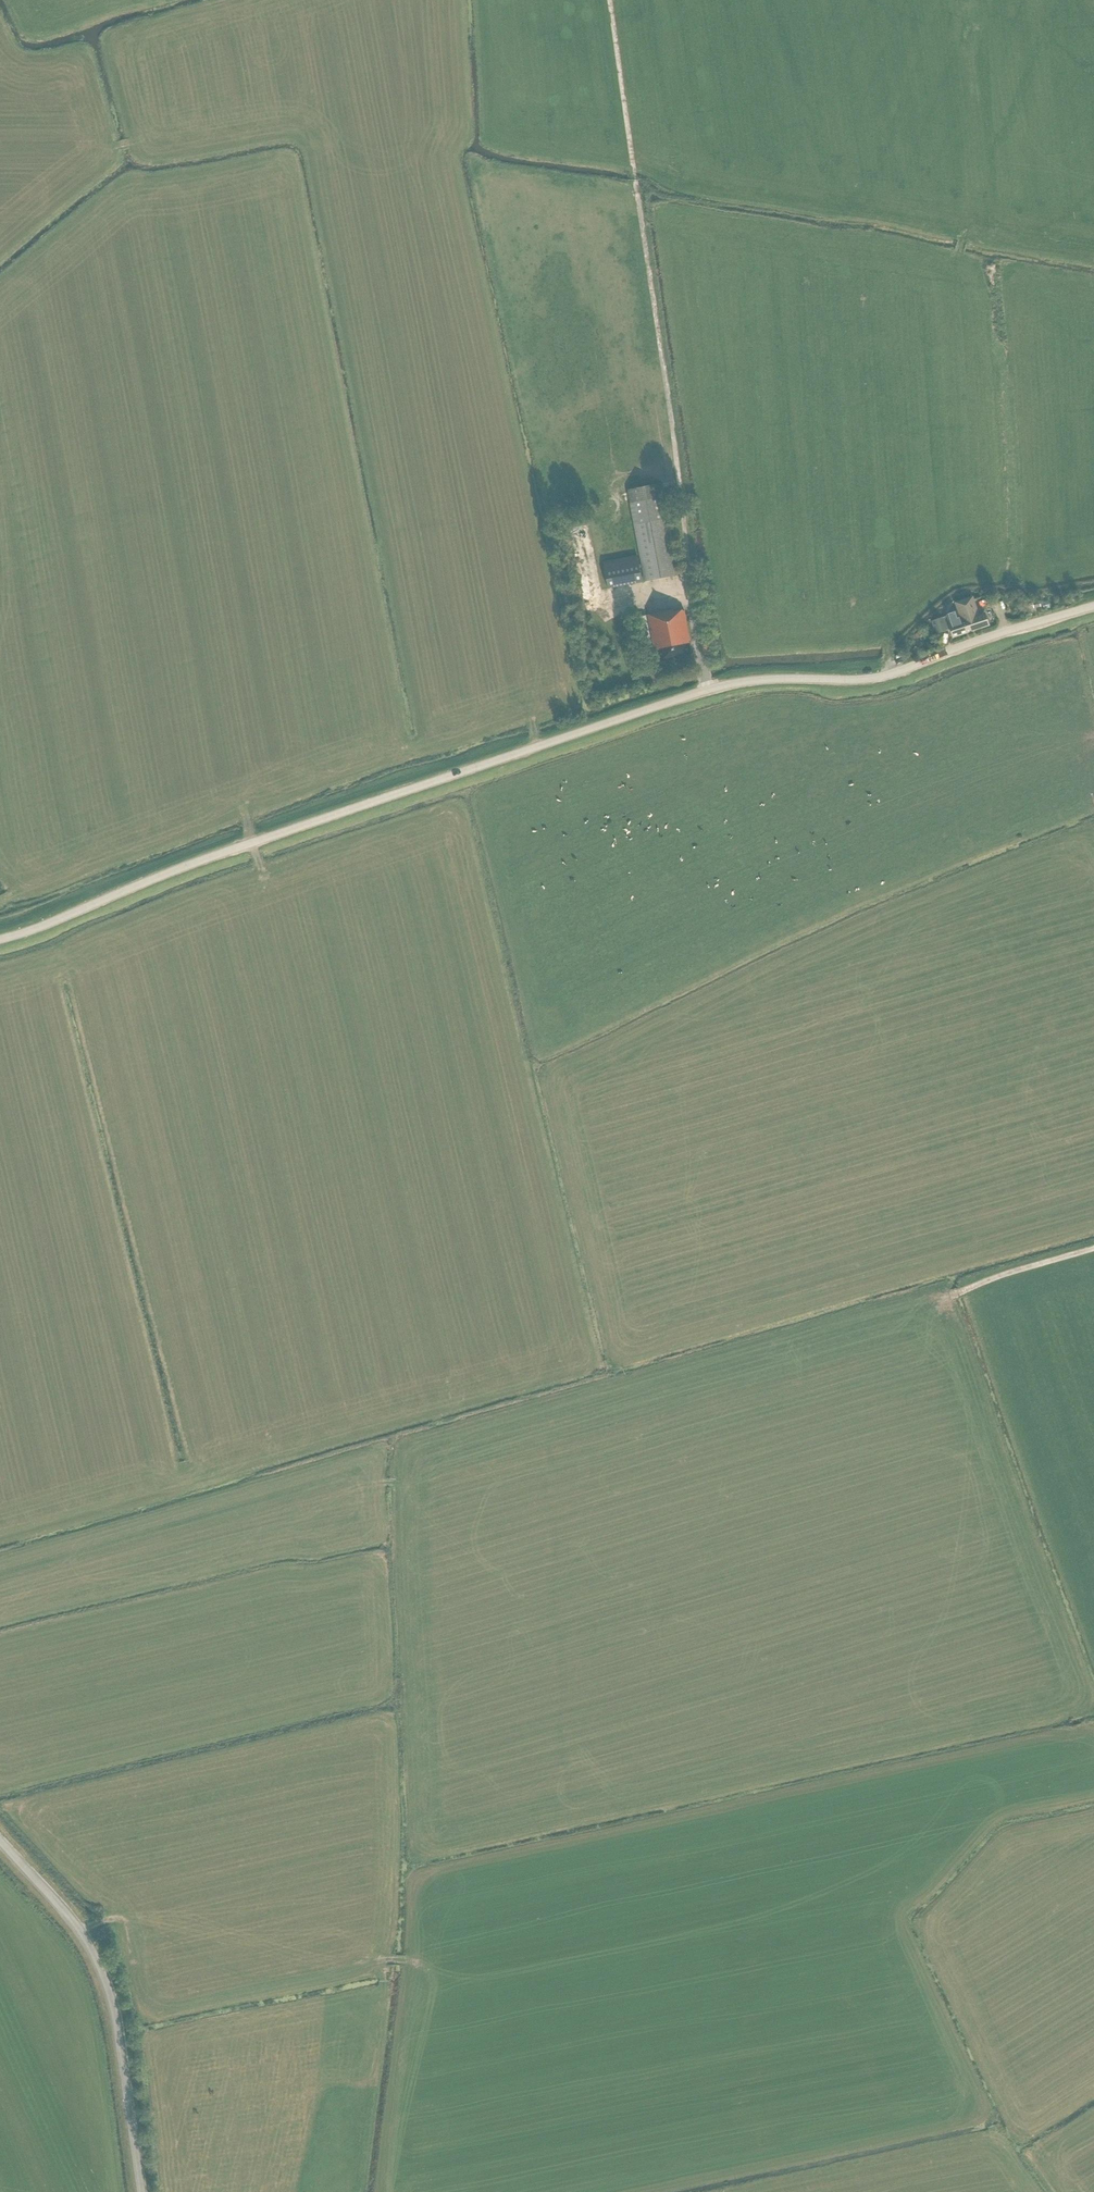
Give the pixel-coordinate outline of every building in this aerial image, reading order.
[(663,498),(660,484),(628,490),(630,504),(645,581),(677,574),(663,498)] [(608,589),(643,582),(638,555),(603,562),(608,589)] [(958,611),(965,632),(988,625),(985,615),(979,617),(972,597),(956,603),(958,611)] [(647,609),(647,610),(636,612),(638,623),(649,621),(654,648),(655,647),(658,662),(691,656),(689,641),(690,641),(684,609),(674,611),(673,609),(653,613),(652,609),(647,609)] [(950,628),(953,637),(965,632),(958,611),(946,615),(947,616),(942,618),(942,617),(932,621),(936,633),(946,630),(946,629),(950,628)] [(914,636),(917,639),(923,634),(919,630),(914,636)]
